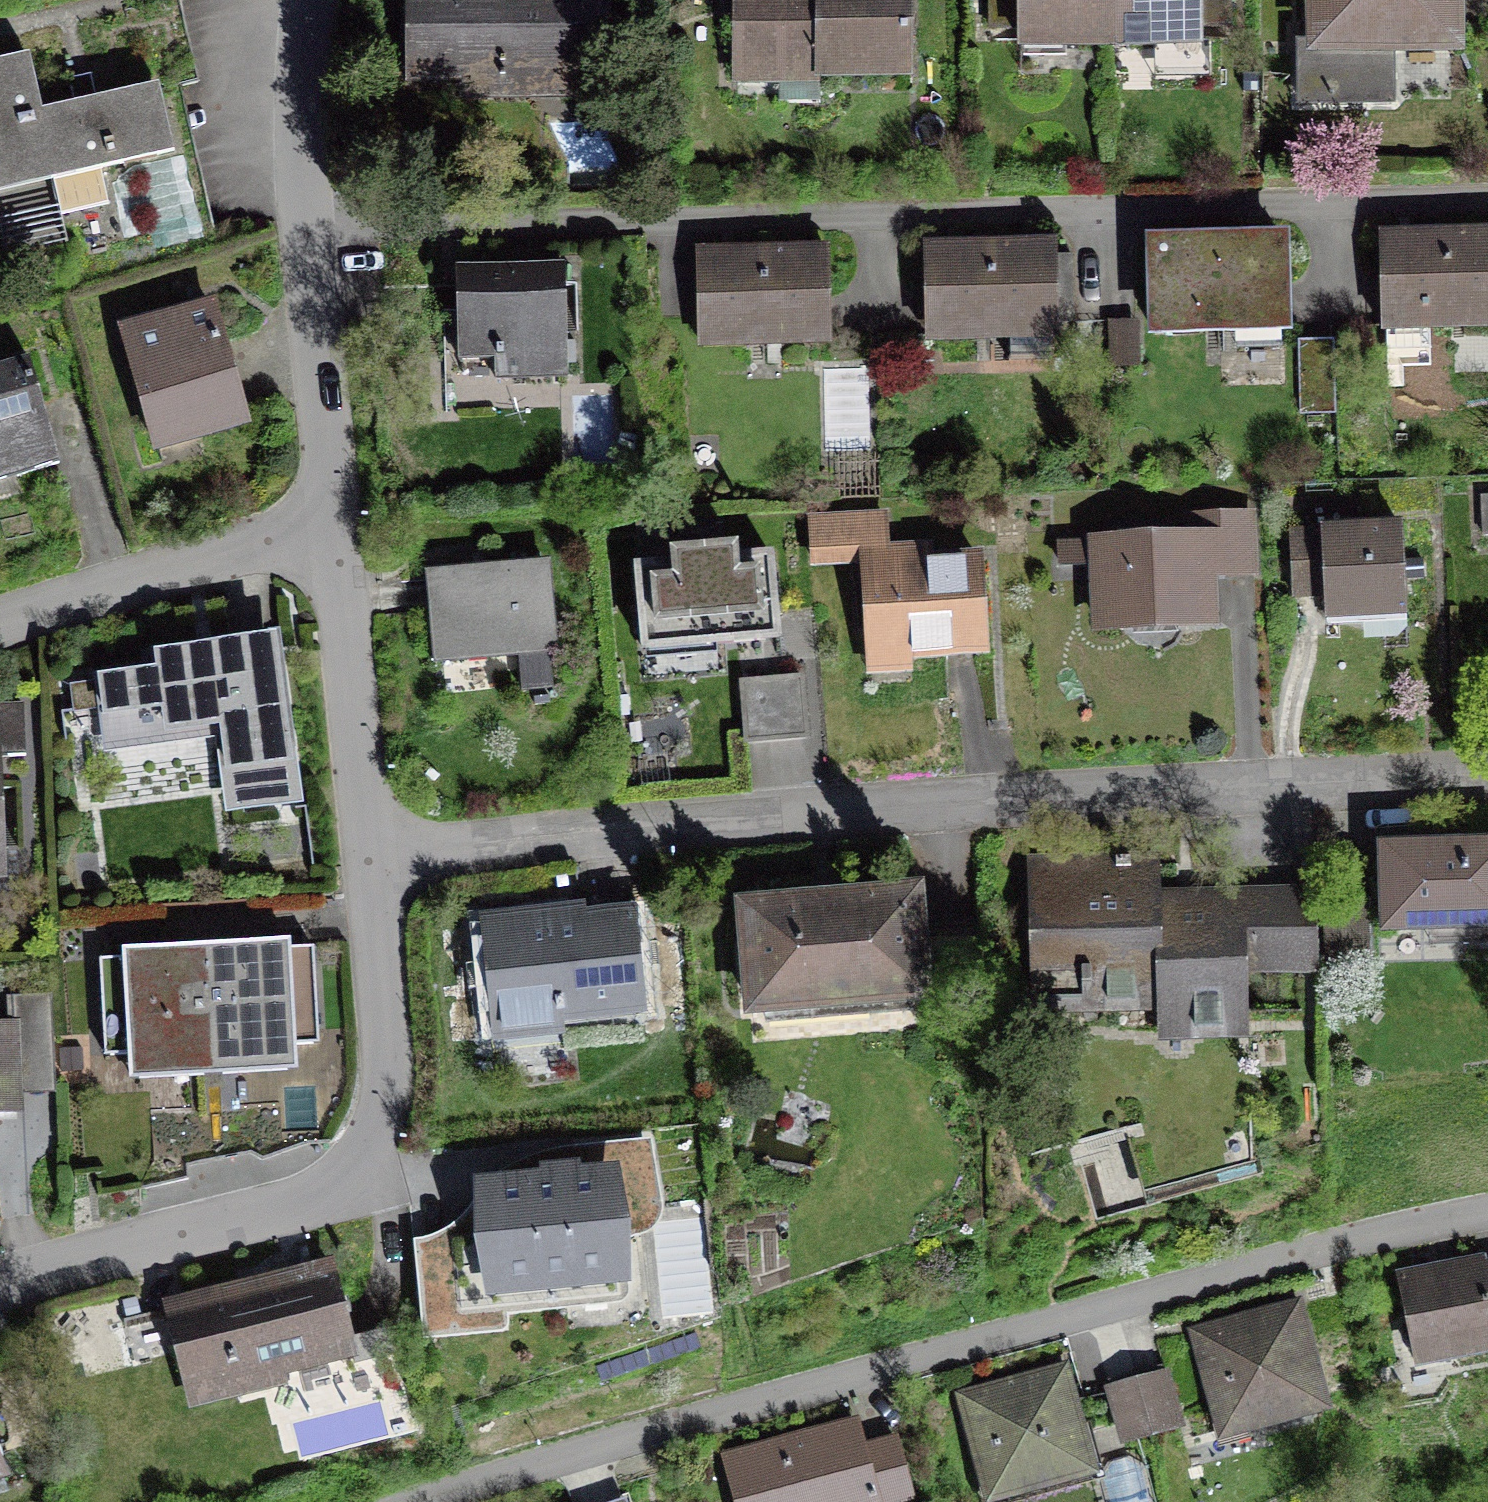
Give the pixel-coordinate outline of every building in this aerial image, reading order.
[(407,59),(460,59),(460,79),(607,78),(607,0),(407,0),(407,59)] [(726,64),(814,64),(903,63),(903,0),(725,0),(726,64)] [(1107,0),(1008,0),(1008,38),(1107,38),(1107,0)] [(1107,38),(1199,39),(1200,0),(1107,0),(1107,38)] [(1296,87),(1387,86),(1387,37),(1454,36),(1454,0),(1295,0),(1296,87)] [(87,76),(92,102),(146,90),(197,79),(192,53),(87,76)] [(50,165),(39,113),(28,60),(0,66),(0,175),(50,165)] [(92,102),(39,113),(50,165),(61,213),(107,203),(99,167),(126,161),(160,154),(146,90),(92,102)] [(160,154),(126,161),(131,184),(201,169),(196,146),(160,154)] [(207,198),(201,169),(131,184),(137,213),(207,198)] [(213,227),(207,198),(137,213),(143,242),(213,227)] [(1295,239),(1149,246),(1153,334),(1300,327),(1295,239)] [(1393,250),(1399,337),(1487,332),(1487,244),(1393,250)] [(1081,253),(946,258),(949,347),(1084,343),(1081,253)] [(847,269),(714,274),(717,358),(850,353),(847,269)] [(590,271),(487,274),(489,360),(524,359),(525,382),(593,380),(590,271)] [(243,313),(140,342),(174,459),(277,430),(243,313)] [(1303,340),(1308,410),(1340,408),(1335,338),(1303,340)] [(0,383),(0,492),(1,495),(83,468),(49,367),(0,383)] [(1487,559),(1487,487),(1478,488),(1480,559),(1487,559)] [(1197,512),(1197,529),(1104,529),(1104,632),(1240,632),(1240,578),(1267,578),(1267,512),(1197,512)] [(839,570),(884,567),(891,684),(951,681),(950,666),(1016,662),(1010,558),(960,561),(960,550),(907,553),(906,523),(837,527),(839,570)] [(1400,529),(1315,533),(1319,617),(1403,613),(1400,529)] [(777,554),(636,561),(641,647),(782,640),(777,554)] [(556,565),(434,575),(441,660),(563,650),(556,565)] [(310,639),(188,656),(190,672),(128,681),(134,721),(199,712),(203,738),(255,731),(261,773),(327,764),(310,639)] [(805,684),(748,681),(744,745),(802,748),(805,684)] [(25,751),(0,752),(0,878),(28,877),(25,751)] [(1382,844),(1384,930),(1487,928),(1487,842),(1382,844)] [(1160,973),(1159,1119),(1139,1118),(1162,1187),(1250,1159),(1248,965),(1310,958),(1309,894),(1166,898),(1161,865),(1028,864),(1029,974),(1160,973)] [(951,899),(753,912),(761,1028),(959,1015),(951,899)] [(658,917),(500,933),(512,1051),(670,1035),(658,917)] [(310,939),(207,945),(215,1066),(317,1060),(310,939)] [(106,1073),(215,1066),(207,945),(99,951),(106,1073)] [(0,1031),(0,1119),(40,1117),(37,1030),(0,1031)] [(584,1184),(489,1194),(500,1301),(636,1287),(626,1190),(658,1187),(653,1140),(580,1148),(584,1184)] [(332,1254),(156,1305),(185,1406),(361,1355),(332,1254)] [(1416,1292),(1435,1386),(1487,1375),(1487,1278),(1416,1292)] [(1323,1312),(1207,1343),(1236,1452),(1352,1421),(1323,1312)] [(953,1392),(986,1501),(1002,1501),(1098,1473),(1064,1359),(953,1392)] [(1167,1377),(1137,1386),(1152,1438),(1182,1430),(1167,1377)] [(1125,1446),(1152,1438),(1137,1386),(1110,1394),(1125,1446)] [(882,1441),(874,1415),(732,1457),(746,1501),(928,1501),(937,1500),(916,1431),(882,1441)]
